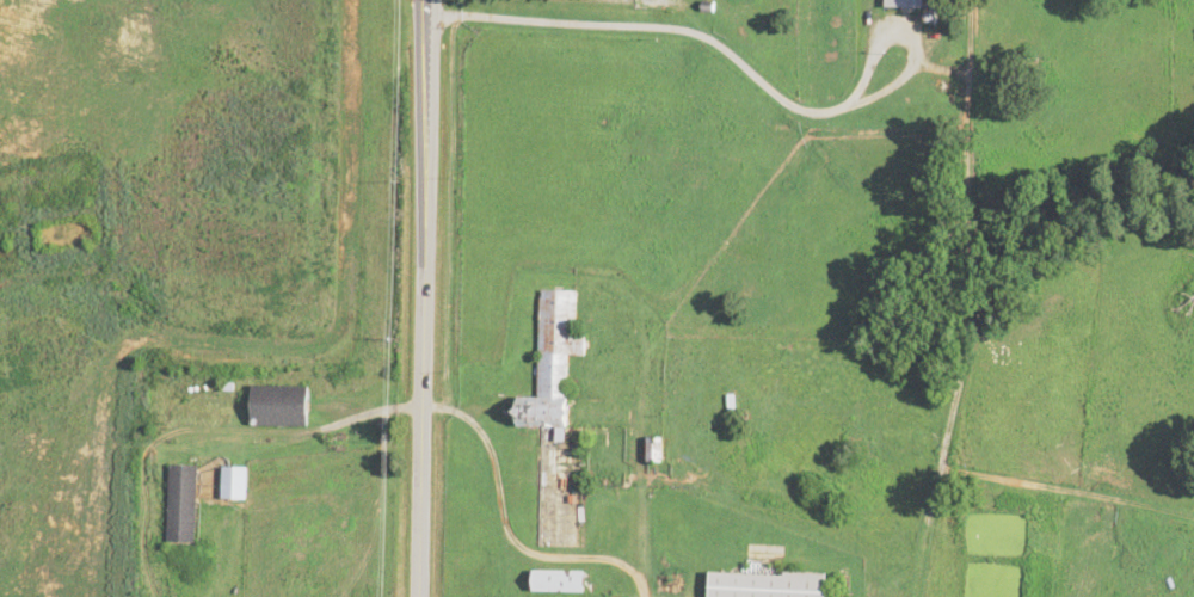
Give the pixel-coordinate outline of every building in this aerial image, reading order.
[(714,1),(714,12),(702,12),(702,0),(714,1)] [(885,7),(885,0),(923,0),(923,8),(885,7)] [(933,13),(933,14),(934,16),(933,17),(933,19),(931,19),(930,20),(929,20),(927,20),(925,19),(924,18),(924,17),(924,16),(924,14),(925,13),(927,12),(928,11),(930,12),(931,12),(933,13)] [(640,136),(632,139),(630,128),(639,127),(640,136)] [(586,331),(585,355),(568,355),(566,426),(565,426),(565,439),(555,439),(556,425),(518,424),(518,398),(537,398),(541,290),(578,291),(577,331),(586,331)] [(233,381),(233,390),(222,390),(222,381),(233,381)] [(308,386),(308,425),(252,424),(252,384),(308,386)] [(663,437),(663,460),(647,460),(647,437),(663,437)] [(195,541),(167,541),(170,463),(198,464),(195,541)] [(247,467),(247,498),(222,498),(223,467),(247,467)] [(584,571),(584,592),(533,591),(533,570),(584,571)] [(827,572),(826,596),(708,596),(709,571),(784,573),(784,571),(827,572)]
